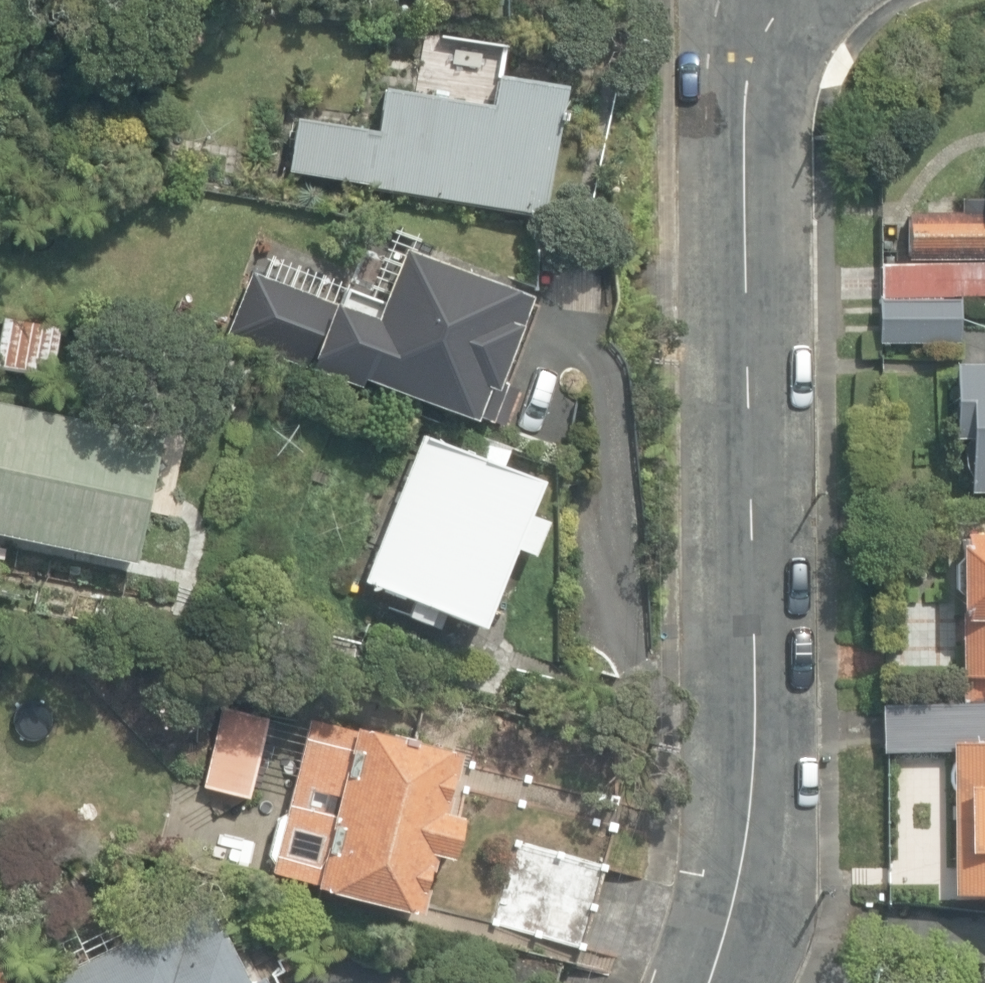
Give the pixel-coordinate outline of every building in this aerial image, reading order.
[(284,173),(536,216),(558,87),(491,76),(487,102),(383,84),(375,132),(294,118),(284,173)] [(984,191),(946,189),(945,205),(899,203),(897,249),(984,252),(984,183),(984,191)] [(524,244),(528,309),(612,304),(608,240),(524,244)] [(473,413),(491,420),(504,383),(494,379),(526,294),(400,246),(373,319),(252,273),(251,276),(228,336),(251,344),(325,372),(328,363),(471,417),(473,413)] [(878,342),(953,341),(952,295),(984,295),(984,260),(877,261),(878,342)] [(50,378),(60,328),(2,316),(0,329),(0,369),(50,378)] [(967,490),(984,490),(984,359),(951,360),(952,434),(965,434),(967,490)] [(135,562),(162,435),(0,401),(0,534),(135,562)] [(361,577),(478,623),(509,545),(531,554),(544,520),(522,511),(535,480),(419,434),(361,577)] [(984,698),(984,532),(952,532),(954,698),(984,698)] [(202,786),(243,795),(264,702),(223,693),(202,786)] [(880,706),(880,752),(950,752),(951,894),(984,894),(984,706),(880,706)] [(269,869),(417,910),(433,851),(447,856),(459,815),(440,810),(451,769),(454,758),(311,718),(297,769),(286,811),(276,814),(266,852),(271,861),(269,869)] [(493,920),(579,945),(603,861),(516,837),(493,920)] [(261,974),(251,979),(248,980),(221,927),(218,929),(205,902),(166,922),(165,919),(49,978),(51,982),(265,982),(261,974)] [(557,962),(474,939),(462,982),(551,982),(557,962)]
